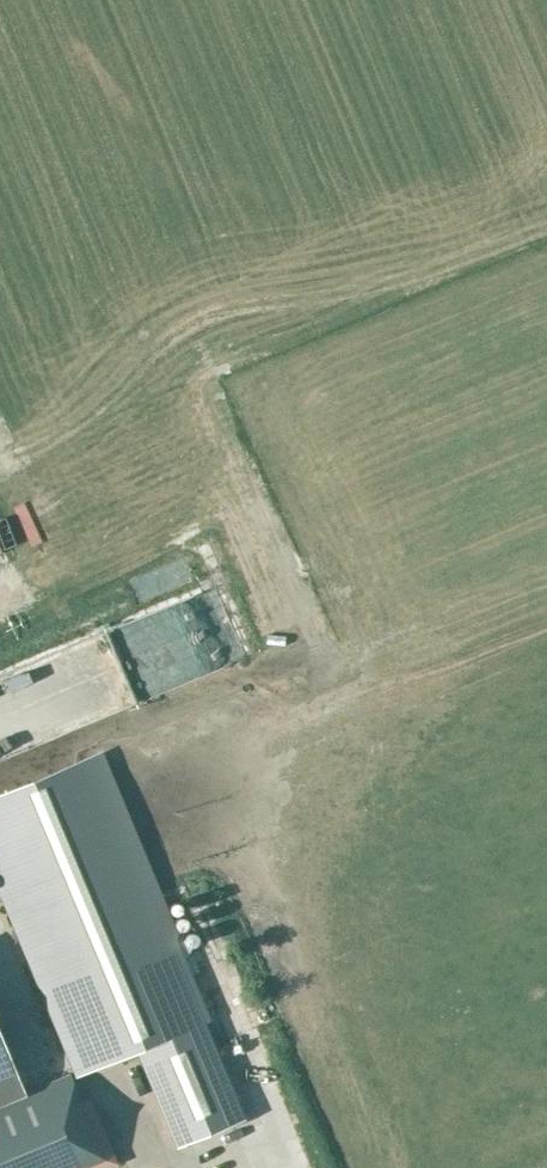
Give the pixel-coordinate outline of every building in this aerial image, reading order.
[(76,1071),(136,1046),(177,1144),(244,1116),(204,1022),(208,1021),(101,754),(0,796),(0,889),(76,1071)] [(92,1094),(84,1098),(71,1070),(0,1100),(0,1167),(102,1167),(119,1161),(92,1094)]
